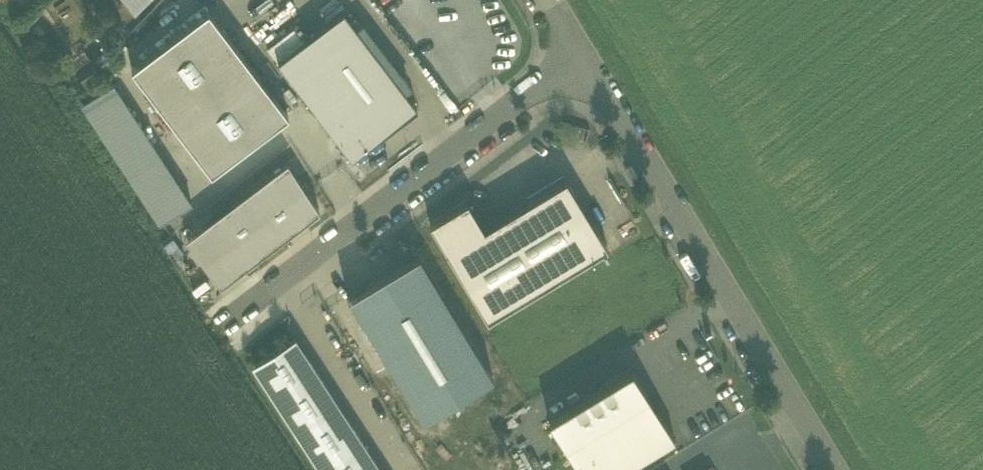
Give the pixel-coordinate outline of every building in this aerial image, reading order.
[(134,14),(148,0),(123,0),(134,14)] [(411,24),(440,2),(438,0),(393,0),(411,24)] [(209,7),(132,65),(212,171),(288,113),(209,7)] [(303,39),(277,59),(351,157),(417,107),(405,91),(356,27),(343,10),(303,39)] [(364,21),(356,27),(405,91),(413,85),(364,21)] [(267,46),(277,59),(303,39),(293,26),(267,46)] [(83,101),(162,222),(192,202),(113,81),(83,101)] [(202,225),(237,272),(319,209),(287,159),(202,225)] [(446,249),(487,318),(607,245),(566,177),(484,226),(446,249)] [(446,249),(484,226),(467,199),(429,222),(446,249)] [(185,238),(221,284),(237,272),(202,225),(185,238)] [(348,295),(411,398),(480,356),(417,253),(348,295)] [(620,266),(500,338),(529,386),(649,314),(620,266)] [(295,338),(254,364),(324,469),(381,469),(295,338)] [(492,375),(480,356),(411,398),(423,417),(492,375)] [(631,367),(548,418),(580,469),(622,469),(675,438),(631,367)]
